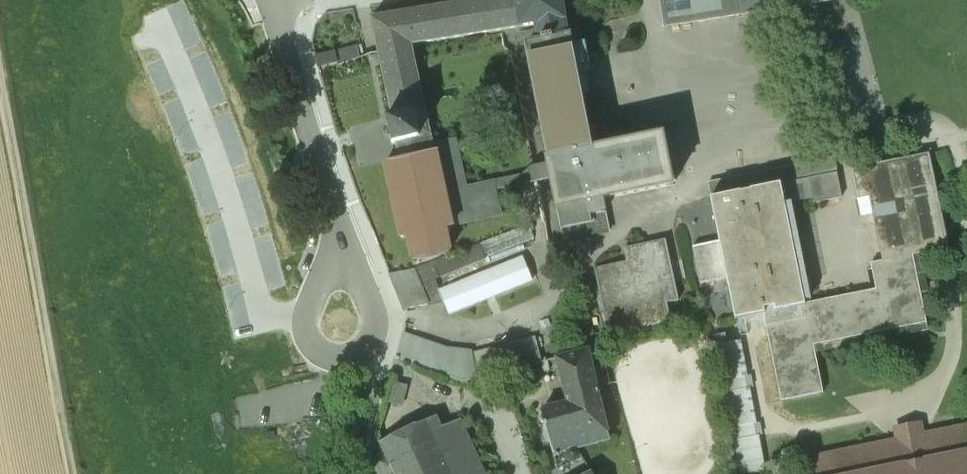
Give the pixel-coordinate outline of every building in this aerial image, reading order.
[(401,160),(435,153),(432,141),(409,46),(534,24),(538,42),(568,36),(564,19),(565,19),(562,0),(482,0),(371,20),(394,116),(415,111),(422,138),(397,144),(401,160)] [(664,25),(830,0),(660,0),(664,25)] [(550,159),(548,159),(550,166),(552,179),(565,240),(610,231),(604,199),(674,185),(663,134),(593,148),(570,35),(568,36),(538,42),(526,45),(550,159)] [(334,51),(315,55),(317,66),(338,62),(334,51)] [(422,138),(415,111),(394,116),(386,118),(393,146),(397,144),(422,138)] [(449,150),(460,198),(496,191),(552,179),(550,166),(533,168),(523,175),(466,187),(456,140),(432,141),(435,153),(449,150)] [(460,198),(449,150),(435,153),(401,160),(386,163),(401,236),(409,235),(413,257),(418,257),(423,257),(427,257),(432,256),(437,255),(441,253),(445,252),(449,250),(445,227),(501,216),(496,191),(460,198)] [(884,260),(912,254),(947,246),(927,151),(852,167),(862,214),(874,212),(884,260)] [(780,184),(837,172),(838,172),(834,156),(708,182),(711,198),(780,183),(780,184)] [(764,314),(806,305),(805,303),(784,203),(813,196),(814,201),(842,195),(837,172),(780,184),(780,183),(711,198),(710,198),(719,241),(727,279),(735,319),(764,314)] [(516,259),(441,289),(437,279),(535,238),(530,225),(411,271),(389,273),(403,310),(405,309),(405,308),(427,304),(445,303),(448,313),(525,282),(516,259)] [(627,262),(594,269),(608,335),(671,321),(667,302),(679,300),(666,239),(624,248),(627,262)] [(700,284),(727,279),(719,241),(693,246),(700,284)] [(806,305),(764,314),(780,395),(781,401),(788,400),(794,427),(830,419),(829,417),(841,415),(842,417),(877,410),(872,384),(824,394),(823,389),(822,389),(813,345),(926,323),(912,254),(884,260),(871,263),(876,288),(805,303),(806,305)] [(462,381),(476,378),(471,354),(444,350),(402,331),(395,357),(462,381)] [(713,335),(739,473),(748,473),(766,471),(759,435),(757,435),(754,424),(757,423),(750,388),(748,388),(745,376),(748,376),(741,340),(727,343),(725,333),(713,335)] [(541,363),(536,338),(499,347),(505,371),(541,363)] [(543,410),(554,453),(611,439),(589,351),(558,359),(542,363),(544,371),(560,367),(568,402),(543,410)] [(380,442),(394,473),(487,473),(461,420),(441,429),(434,416),(380,442)] [(925,433),(923,426),(895,432),(896,439),(814,456),(818,473),(966,473),(966,424),(925,433)]
